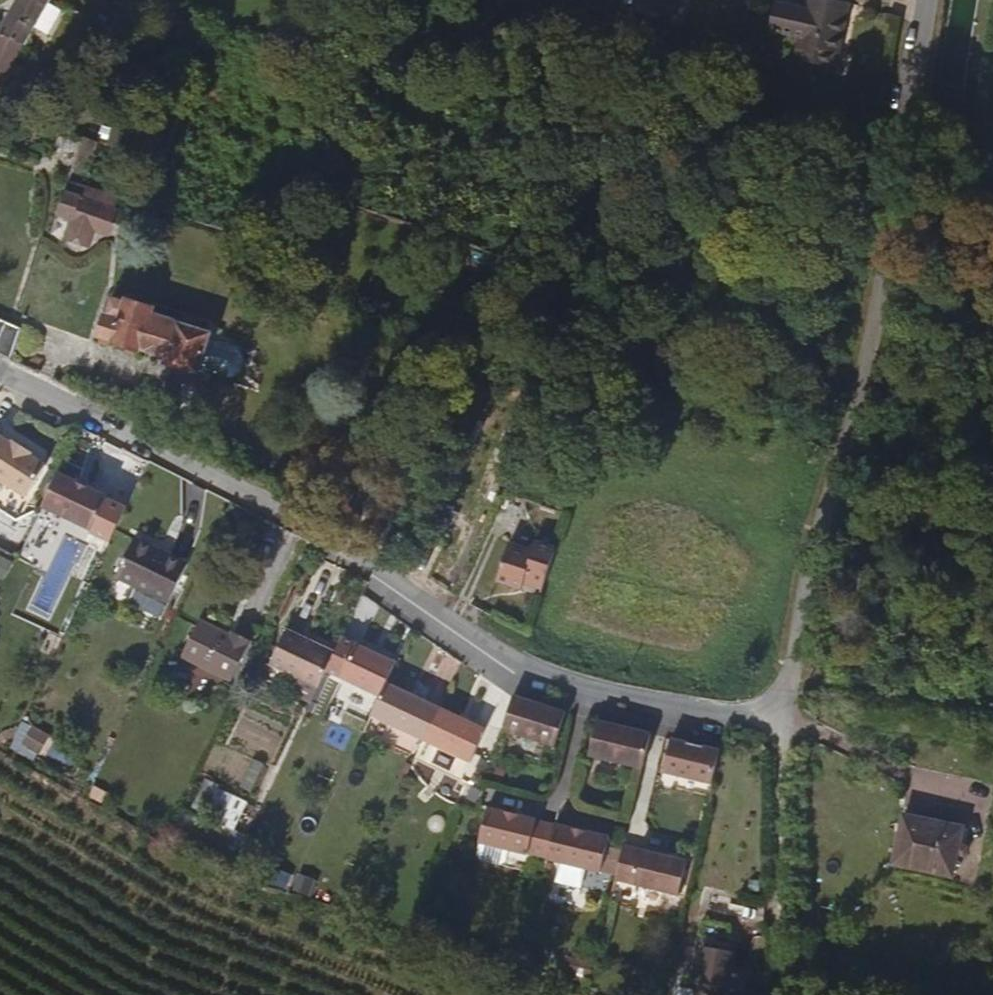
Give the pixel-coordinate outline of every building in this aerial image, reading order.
[(0,38),(0,71),(11,76),(22,46),(26,48),(53,1),(50,0),(20,0),(0,38)] [(630,12),(669,21),(674,0),(633,0),(630,12)] [(812,64),(815,50),(836,55),(836,54),(848,2),(838,0),(812,0),(810,10),(776,1),(769,28),(800,36),(794,60),(812,64)] [(836,55),(815,50),(812,64),(811,68),(834,74),(839,54),(836,54),(836,55)] [(14,119),(89,142),(93,129),(19,105),(14,119)] [(94,231),(100,232),(105,213),(87,207),(92,192),(84,189),(69,185),(59,219),(74,224),(69,241),(88,247),(94,231)] [(105,213),(109,197),(92,192),(87,207),(105,213)] [(107,235),(118,200),(109,197),(105,213),(100,232),(107,235)] [(197,374),(208,337),(179,327),(181,316),(155,307),(152,314),(111,301),(98,342),(114,347),(113,349),(139,356),(140,352),(168,360),(167,366),(197,374)] [(7,362),(19,333),(0,324),(0,359),(7,362)] [(25,501),(45,469),(29,459),(30,457),(12,445),(11,447),(0,440),(0,485),(25,501)] [(58,478),(42,512),(92,535),(107,501),(58,478)] [(171,606),(189,568),(135,541),(116,580),(171,606)] [(527,578),(544,584),(554,550),(537,544),(535,553),(509,546),(496,582),(522,591),(524,586),(527,578)] [(14,559),(0,554),(0,579),(6,581),(14,559)] [(524,586),(541,592),(544,584),(527,578),(524,586)] [(234,685),(253,644),(230,633),(229,637),(200,624),(183,660),(234,685)] [(311,704),(335,653),(286,629),(269,665),(292,676),(285,691),(311,704)] [(386,685),(395,664),(354,647),(339,680),(380,698),(386,685)] [(440,710),(386,685),(380,698),(371,717),(425,742),(440,710)] [(564,713),(512,697),(502,731),(554,747),(564,713)] [(487,731),(440,710),(425,742),(471,764),(487,731)] [(638,771),(647,736),(629,731),(594,722),(583,757),(638,771)] [(32,724),(19,745),(38,756),(51,735),(32,724)] [(709,786),(713,758),(666,743),(659,774),(709,786)] [(256,793),(266,765),(250,759),(240,787),(256,793)] [(238,825),(247,798),(201,781),(192,808),(238,825)] [(959,868),(968,820),(905,807),(895,854),(959,868)] [(527,855),(547,860),(555,827),(535,823),(535,821),(487,810),(478,844),(479,845),(476,856),(480,863),(499,868),(505,864),(509,851),(527,856),(527,855)] [(547,860),(548,860),(601,874),(604,860),(611,862),(614,850),(607,848),(609,839),(554,826),(555,827),(547,860)] [(625,848),(618,883),(683,895),(690,861),(625,848)] [(297,872),(290,890),(310,898),(318,881),(297,872)] [(698,932),(697,937),(726,944),(727,939),(698,932)] [(726,944),(697,937),(687,976),(733,987),(743,948),(726,944)] [(587,979),(588,956),(566,955),(565,978),(587,979)]
